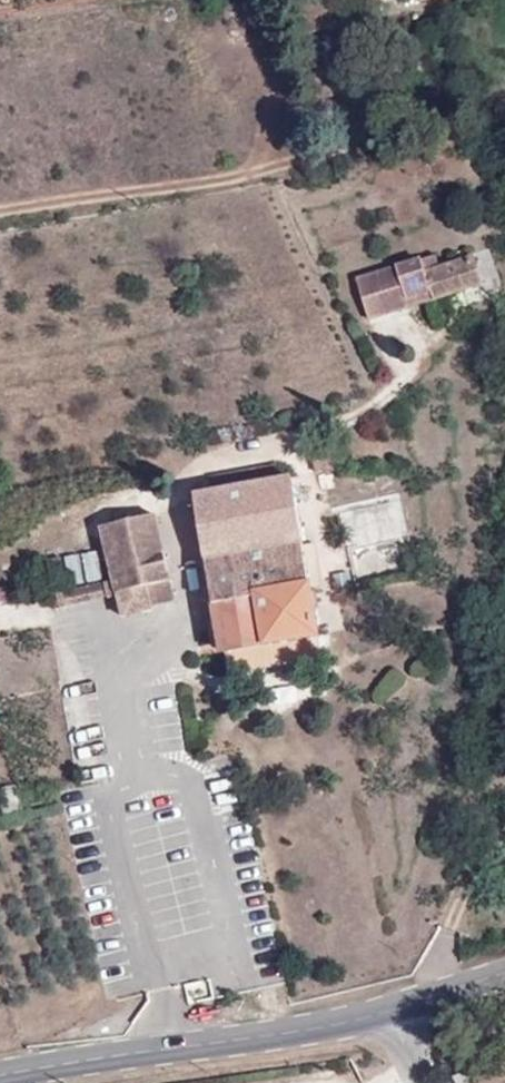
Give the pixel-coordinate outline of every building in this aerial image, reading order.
[(482,284),(473,257),(425,273),(434,300),(482,284)] [(314,455),(317,473),(335,469),(331,452),(314,455)] [(320,637),(292,477),(195,495),(222,653),(320,637)] [(100,527),(114,585),(115,592),(148,585),(153,606),(175,601),(156,514),(100,527)] [(116,598),(122,621),(150,614),(149,607),(153,606),(148,585),(115,592),(114,585),(65,594),(68,610),(116,598)]
